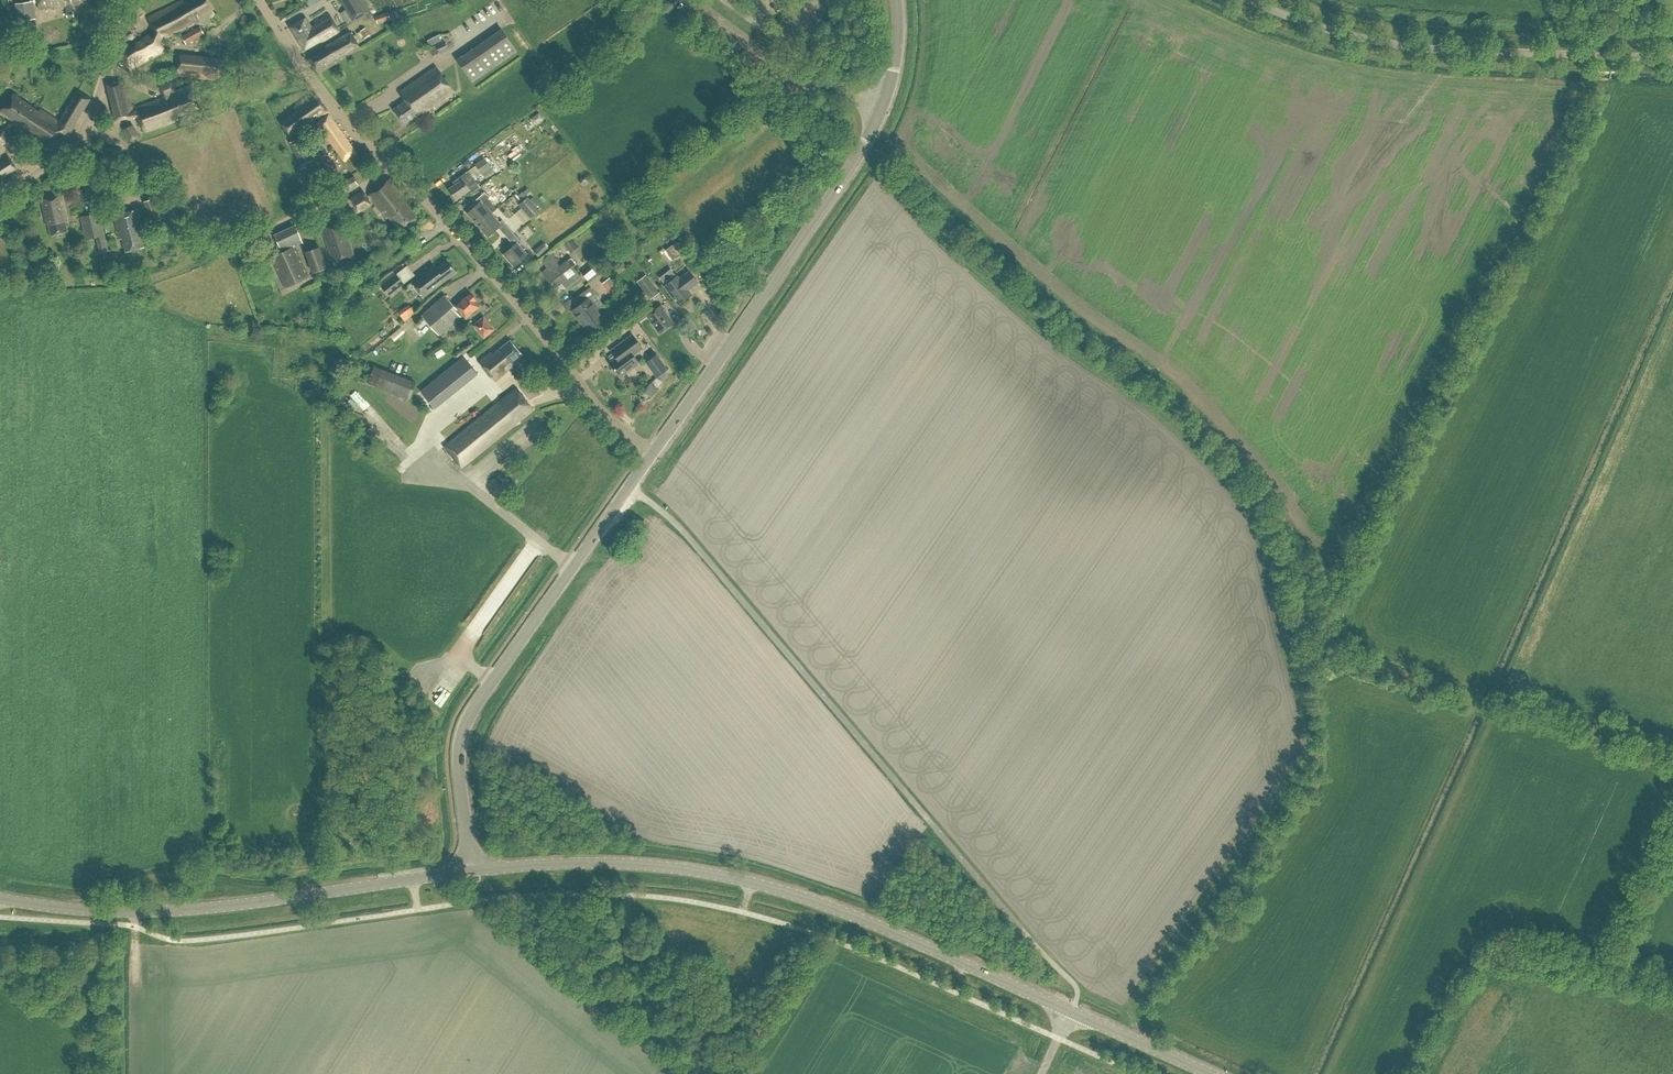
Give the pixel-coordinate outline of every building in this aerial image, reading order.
[(38,8),(65,5),(66,18),(73,17),(71,5),(88,2),(87,0),(37,0),(38,8)] [(155,32),(119,54),(128,69),(164,50),(160,43),(214,14),(206,0),(190,0),(183,4),(182,1),(147,18),(155,32)] [(312,12),(322,6),(319,0),(313,0),(307,4),(312,12)] [(351,22),(367,12),(359,0),(337,0),(340,4),(343,2),(347,8),(344,10),(351,22)] [(19,21),(37,18),(35,1),(16,3),(19,21)] [(490,18),(502,14),(498,2),(486,6),(490,18)] [(376,21),(389,18),(387,11),(374,15),(376,21)] [(339,30),(329,14),(310,25),(305,17),(290,26),(304,48),(316,40),(325,39),(339,30)] [(187,44),(205,34),(200,26),(183,36),(187,44)] [(364,36),(369,33),(364,26),(359,29),(364,36)] [(473,81),(517,50),(502,28),(457,59),(473,81)] [(318,72),(359,46),(349,30),(326,45),(325,48),(309,58),(318,72)] [(430,44),(440,38),(437,34),(427,39),(430,44)] [(221,80),(223,58),(179,54),(177,76),(221,80)] [(417,116),(453,91),(435,66),(399,91),(405,100),(393,108),(403,123),(416,114),(417,116)] [(135,107),(130,95),(126,80),(106,83),(110,98),(117,120),(137,116),(143,134),(174,122),(172,118),(197,108),(189,84),(175,90),(172,82),(160,86),(164,96),(135,107)] [(90,99),(76,90),(57,120),(39,108),(37,110),(13,94),(0,108),(0,115),(47,147),(54,139),(48,135),(52,130),(65,138),(90,99)] [(291,139),(327,114),(313,93),(292,108),(294,111),(279,122),(291,139)] [(539,113),(531,119),(535,124),(543,119),(539,113)] [(345,161),(357,152),(329,114),(317,123),(345,161)] [(316,134),(321,131),(317,124),(311,128),(316,134)] [(137,128),(126,133),(130,143),(141,138),(137,128)] [(21,145),(26,140),(20,134),(15,139),(21,145)] [(313,165),(311,161),(313,160),(301,137),(290,143),(302,166),(304,165),(306,169),(313,165)] [(14,168),(7,157),(0,161),(0,177),(14,168)] [(483,174),(492,168),(485,158),(476,164),(483,174)] [(471,193),(480,186),(468,171),(459,177),(461,180),(450,189),(457,199),(469,190),(471,193)] [(348,191),(358,185),(353,177),(342,184),(348,191)] [(399,229),(416,215),(403,199),(405,198),(390,179),(368,196),(385,218),(388,216),(399,229)] [(355,213),(369,205),(362,191),(347,199),(355,213)] [(476,223),(489,213),(495,208),(487,197),(488,196),(484,191),(474,200),(477,202),(466,211),(476,223)] [(523,191),(518,195),(521,199),(527,195),(523,191)] [(68,231),(66,220),(68,220),(63,196),(42,200),(47,224),(50,224),(52,235),(68,231)] [(153,222),(165,217),(157,196),(145,201),(153,222)] [(531,218),(540,211),(528,197),(519,205),(531,218)] [(141,247),(135,226),(141,225),(137,208),(113,215),(119,239),(122,239),(125,251),(141,247)] [(84,217),(82,217),(87,238),(96,236),(103,234),(100,224),(98,213),(91,215),(84,217)] [(489,213),(476,223),(486,235),(496,227),(503,235),(510,229),(501,219),(497,223),(489,213)] [(319,224),(334,266),(356,258),(349,239),(346,240),(339,219),(338,220),(337,218),(319,224)] [(285,287),(308,276),(293,245),(302,241),(294,225),(273,234),(281,250),(270,255),(285,287)] [(512,265),(526,254),(518,245),(521,242),(513,232),(506,238),(511,244),(501,253),(512,265)] [(572,238),(564,244),(571,253),(578,247),(572,238)] [(539,257),(549,248),(544,242),(534,251),(539,257)] [(671,263),(683,254),(675,243),(663,252),(671,263)] [(320,246),(305,252),(314,273),(319,271),(320,273),(324,271),(323,269),(328,267),(320,246)] [(559,266),(556,262),(559,260),(551,251),(542,259),(548,267),(542,272),(555,288),(562,282),(567,288),(581,277),(573,267),(577,264),(571,258),(568,260),(567,260),(559,266)] [(455,272),(446,261),(435,270),(433,266),(410,283),(422,298),(455,272)] [(590,283),(606,269),(599,261),(583,274),(590,283)] [(697,281),(688,270),(679,277),(676,274),(663,285),(678,303),(691,293),(687,288),(697,281)] [(389,296),(405,284),(397,274),(381,286),(389,296)] [(651,299),(660,292),(647,275),(637,282),(651,299)] [(603,283),(613,296),(622,289),(612,276),(603,283)] [(454,294),(472,286),(469,278),(451,287),(454,294)] [(603,303),(590,286),(574,298),(579,304),(571,310),(579,321),(597,308),(603,303)] [(465,318),(478,308),(473,301),(475,300),(469,293),(453,306),(444,296),(421,314),(437,335),(462,315),(465,318)] [(658,332),(672,321),(664,310),(665,309),(660,304),(646,315),(647,317),(658,332)] [(597,308),(579,321),(587,332),(600,323),(604,329),(616,320),(608,308),(602,314),(597,308)] [(634,314),(640,322),(647,317),(646,315),(641,308),(634,314)] [(482,336),(491,328),(482,318),(472,325),(482,336)] [(616,356),(612,359),(608,361),(619,376),(638,362),(632,354),(641,347),(632,334),(615,346),(616,347),(612,350),(616,356)] [(523,355),(511,341),(494,354),(493,352),(475,367),(467,357),(424,390),(429,397),(437,391),(444,400),(465,383),(469,388),(484,377),(482,376),(488,372),(495,381),(509,370),(515,378),(520,374),(512,364),(523,355)] [(458,358),(474,346),(471,341),(455,354),(458,358)] [(657,378),(669,370),(658,354),(646,363),(657,378)] [(410,400),(417,383),(375,366),(368,384),(410,400)] [(658,391),(651,384),(644,391),(651,398),(658,391)] [(462,468),(534,409),(516,387),(444,446),(462,468)] [(451,647),(445,653),(450,659),(457,653),(451,647)] [(440,704),(446,695),(442,692),(436,701),(440,704)]
